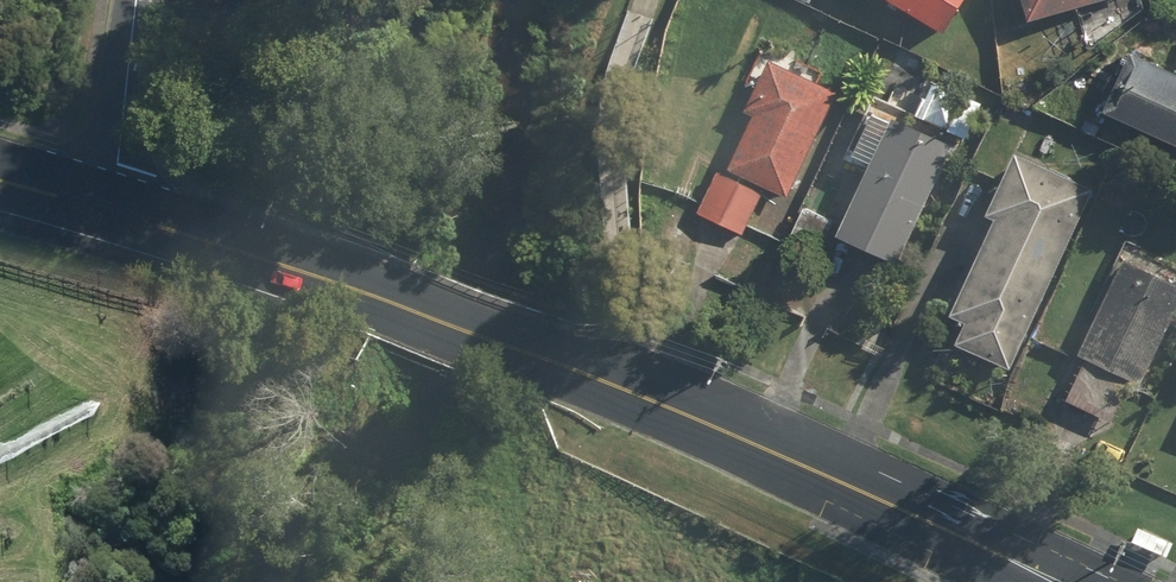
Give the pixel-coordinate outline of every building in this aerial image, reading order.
[(941,32),(961,0),(890,0),(941,32)] [(1026,18),(1093,0),(1020,0),(1026,18)] [(1175,144),(1175,72),(1129,51),(1101,110),(1175,144)] [(1009,80),(1041,97),(1065,77),(1022,55),(1009,80)] [(751,115),(726,167),(784,194),(833,90),(766,58),(742,110),(751,115)] [(915,117),(965,139),(981,102),(931,80),(915,117)] [(836,234),(896,261),(950,144),(889,116),(836,234)] [(1152,161),(1165,167),(1170,156),(1157,151),(1152,161)] [(953,343),(1008,368),(1091,187),(1013,152),(985,213),(994,216),(949,314),(963,320),(953,343)] [(722,168),(701,213),(745,234),(766,190),(722,168)] [(1077,354),(1140,383),(1175,306),(1175,283),(1123,258),(1077,354)] [(1151,536),(1128,525),(1123,538),(1146,548),(1151,536)]
